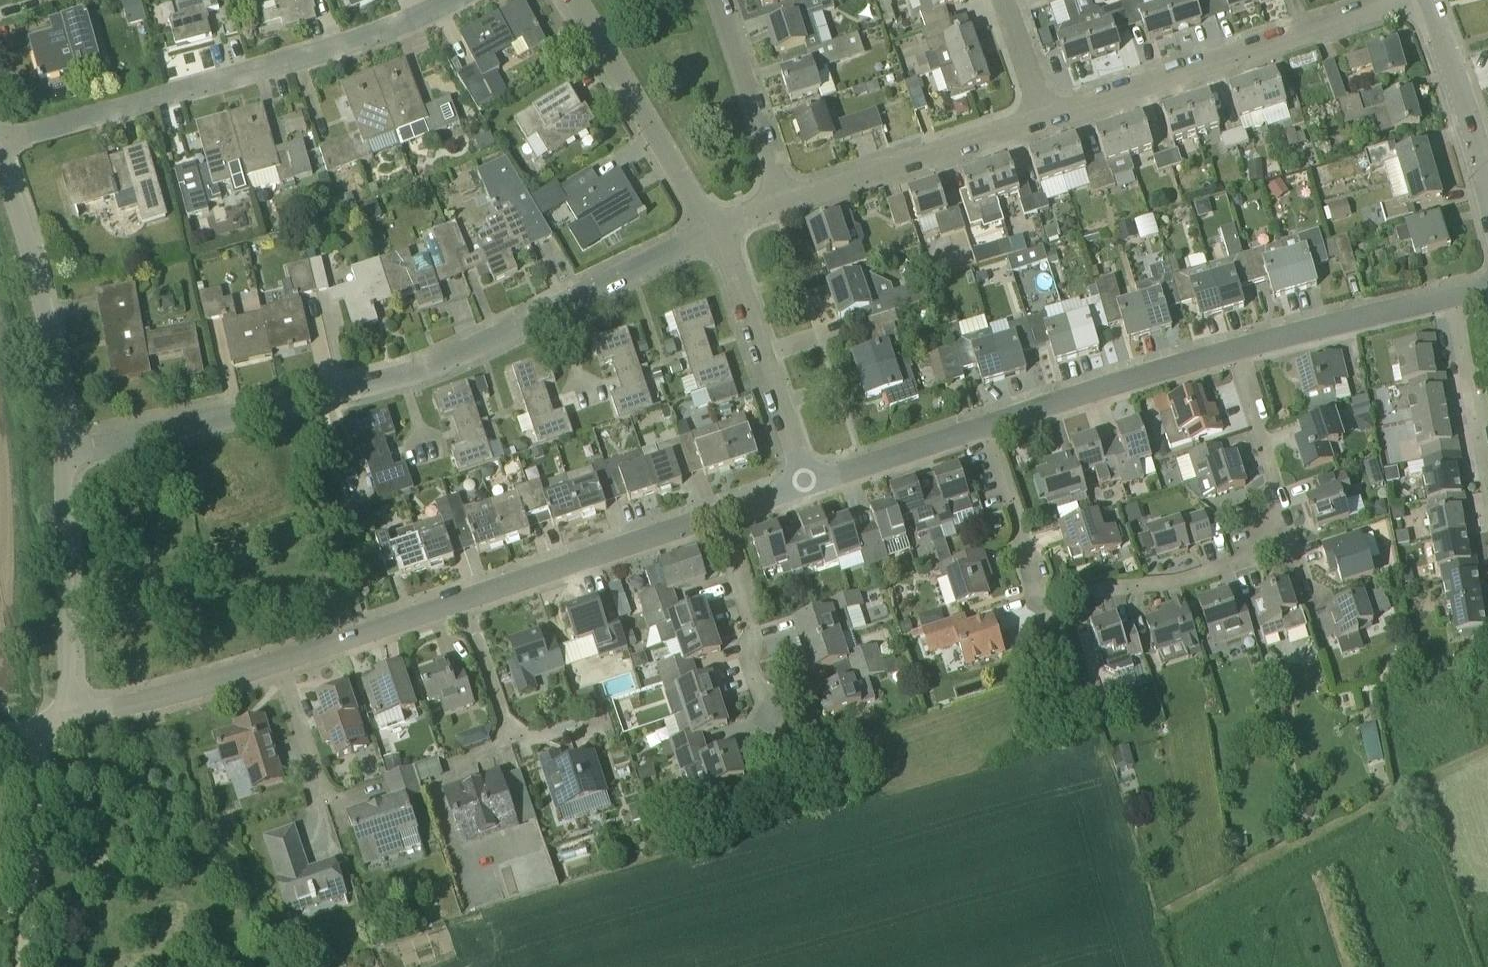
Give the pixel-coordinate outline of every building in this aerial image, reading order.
[(126,21),(128,26),(145,22),(139,0),(120,0),(122,5),(126,21)] [(205,13),(219,9),(217,0),(176,0),(181,18),(169,21),(176,46),(212,37),(205,13)] [(313,0),(274,0),(277,11),(263,15),(267,30),(259,33),(260,34),(306,22),(304,14),(316,11),(313,0)] [(360,5),(354,8),(354,9),(376,0),(358,0),(360,5)] [(814,24),(811,17),(834,9),(831,0),(809,0),(801,3),(805,14),(768,26),(776,54),(805,44),(807,52),(822,47),(814,24)] [(878,2),(886,25),(898,21),(891,0),(882,0),(878,2)] [(926,31),(950,23),(945,8),(962,2),(961,0),(919,0),(922,10),(919,11),(926,31)] [(1067,68),(1093,59),(1080,19),(1074,0),(1067,0),(1063,1),(1070,24),(1063,26),(1058,36),(1059,40),(1058,40),(1067,68)] [(1144,24),(1149,41),(1175,32),(1166,5),(1145,12),(1141,0),(1136,0),(1134,1),(1133,0),(1120,0),(1121,4),(1129,29),(1144,24)] [(1196,7),(1211,2),(1210,0),(1165,0),(1166,5),(1175,32),(1201,24),(1196,7)] [(1231,14),(1257,5),(1255,0),(1226,0),(1231,14)] [(495,101),(484,78),(500,69),(493,56),(523,39),(530,52),(545,43),(538,30),(539,30),(537,24),(535,25),(523,2),(508,11),(509,14),(501,19),(499,16),(462,37),(477,65),(458,74),(477,111),(495,101)] [(1114,34),(1129,29),(1121,4),(1101,10),(1101,11),(1080,19),(1093,59),(1120,50),(1114,34)] [(65,79),(86,73),(85,67),(99,63),(85,14),(52,23),(55,36),(52,37),(54,45),(34,50),(41,75),(38,76),(40,82),(44,81),(43,79),(63,73),(65,79)] [(950,23),(926,31),(922,33),(926,44),(930,54),(924,56),(931,74),(940,71),(940,72),(981,57),(972,31),(956,37),(950,23)] [(1048,29),(1038,32),(1041,41),(1051,37),(1048,29)] [(819,92),(812,73),(864,55),(858,35),(822,47),(807,52),(806,52),(810,64),(781,73),(792,103),(793,103),(792,101),(819,92)] [(1344,59),(1348,74),(1372,66),(1377,81),(1405,73),(1404,70),(1396,45),(1397,45),(1396,43),(1344,59)] [(1319,51),(1291,59),(1295,71),(1323,63),(1319,51)] [(950,101),(970,95),(969,91),(990,84),(981,57),(940,72),(950,101)] [(1336,103),(1339,102),(1347,99),(1334,60),(1323,64),(1336,103)] [(398,132),(423,122),(429,136),(460,124),(449,98),(420,109),(403,62),(375,73),(375,71),(373,72),(397,134),(398,134),(398,132)] [(318,148),(328,174),(373,157),(368,143),(394,133),(395,135),(397,134),(373,72),(371,72),(372,74),(344,84),(362,131),(318,148)] [(1253,81),(1263,114),(1287,106),(1276,74),(1253,81)] [(915,113),(927,109),(918,79),(906,83),(915,113)] [(1263,114),(1253,81),(1229,89),(1240,121),(1263,114)] [(868,94),(865,86),(853,90),(856,98),(868,94)] [(533,109),(515,119),(528,141),(537,135),(548,155),(591,129),(583,116),(582,117),(579,111),(582,109),(569,87),(533,109)] [(1347,99),(1339,102),(1346,126),(1377,117),(1382,134),(1395,130),(1395,131),(1420,123),(1411,92),(1385,100),(1381,90),(1383,89),(1358,96),(1347,99)] [(1186,103),(1196,136),(1220,128),(1209,95),(1186,103)] [(972,113),(968,102),(967,99),(953,104),(957,118),(972,113)] [(1162,111),(1173,143),(1196,136),(1186,103),(1162,111)] [(279,184),(312,175),(302,142),(272,151),(260,108),(232,116),(231,114),(229,114),(247,179),(249,179),(248,177),(275,169),(279,184)] [(876,110),(866,113),(830,126),(824,110),(796,119),(806,148),(838,137),(840,143),(883,129),(876,110)] [(1300,110),(1288,114),(1292,129),(1305,124),(1300,110)] [(211,165),(197,168),(196,164),(176,170),(189,217),(209,211),(207,204),(222,200),(218,185),(244,178),(245,180),(247,179),(229,114),(227,115),(228,117),(200,125),(211,165)] [(1130,157),(1153,150),(1143,117),(1119,125),(1130,157)] [(1109,173),(1099,176),(1103,190),(1115,186),(1113,179),(1134,172),(1129,158),(1130,157),(1119,125),(1096,132),(1109,173)] [(1232,132),(1237,147),(1249,143),(1244,128),(1232,132)] [(1225,151),(1237,147),(1232,132),(1220,136),(1225,151)] [(1300,144),(1306,141),(1303,132),(1296,134),(1300,144)] [(490,134),(475,140),(480,152),(495,145),(490,134)] [(1063,179),(1087,171),(1076,139),(1052,146),(1063,179)] [(1389,184),(1434,171),(1426,144),(1396,153),(1396,154),(1391,155),(1388,146),(1365,153),(1370,170),(1384,166),(1389,184)] [(1040,187),(1063,179),(1052,146),(1029,154),(1040,187)] [(120,212),(140,207),(144,224),(166,218),(146,150),(125,156),(126,159),(107,165),(106,161),(65,173),(78,218),(79,217),(76,206),(114,195),(115,198),(116,198),(120,212)] [(1165,154),(1170,169),(1182,165),(1178,150),(1165,154)] [(1158,173),(1170,169),(1165,154),(1153,158),(1158,173)] [(512,256),(553,238),(540,215),(506,161),(477,174),(497,216),(486,221),(493,236),(477,243),(481,252),(469,257),(475,270),(487,265),(494,282),(518,271),(513,260),(513,259),(512,256)] [(997,201),(1020,193),(1016,180),(1009,161),(986,168),(998,207),(999,207),(997,201)] [(1264,164),(1251,165),(1252,181),(1265,180),(1264,164)] [(1318,190),(1329,186),(1323,165),(1312,168),(1318,190)] [(982,213),(998,207),(986,168),(962,176),(967,191),(960,194),(971,227),(985,223),(982,213)] [(591,219),(603,238),(601,239),(601,241),(616,232),(639,218),(640,220),(647,215),(645,212),(644,213),(634,196),(629,198),(623,188),(627,185),(619,172),(598,182),(591,170),(559,189),(567,203),(580,225),(591,219)] [(1442,197),(1434,171),(1389,184),(1395,203),(1381,207),(1384,214),(1386,224),(1409,217),(1406,208),(1411,206),(1412,207),(1442,197)] [(1103,190),(1099,176),(1087,180),(1091,194),(1103,190)] [(1287,193),(1279,181),(1269,187),(1277,200),(1287,193)] [(910,193),(919,223),(935,217),(942,238),(966,230),(959,209),(947,212),(938,184),(910,193)] [(335,210),(328,193),(314,199),(320,216),(335,210)] [(1032,197),(1037,212),(1049,208),(1044,193),(1032,197)] [(1228,197),(1232,210),(1246,206),(1241,193),(1228,197)] [(352,196),(341,200),(344,208),(355,204),(352,196)] [(887,201),(896,228),(911,223),(903,196),(887,201)] [(1032,197),(1022,201),(1020,201),(1025,216),(1037,212),(1032,197)] [(1328,207),(1333,223),(1352,217),(1347,201),(1328,207)] [(378,202),(367,205),(371,220),(381,217),(378,202)] [(1198,207),(1201,218),(1213,215),(1210,204),(1198,207)] [(364,221),(357,210),(347,216),(354,227),(364,221)] [(830,255),(861,245),(864,240),(860,228),(855,226),(851,213),(839,217),(838,216),(807,227),(807,228),(809,227),(819,258),(826,256),(827,257),(831,256),(830,255)] [(1157,215),(1137,220),(1143,240),(1162,235),(1157,215)] [(1396,231),(1398,235),(1400,245),(1412,242),(1416,257),(1451,246),(1446,229),(1442,230),(1439,219),(1408,227),(1408,228),(1396,231)] [(1136,236),(1132,221),(1117,225),(1122,240),(1136,236)] [(455,222),(443,227),(458,262),(469,257),(455,222)] [(1059,237),(1055,225),(1043,229),(1047,241),(1059,237)] [(458,262),(443,227),(431,232),(445,267),(458,262)] [(1326,259),(1338,255),(1333,240),(1321,244),(1317,231),(1281,242),(1281,244),(1296,292),(1317,286),(1311,267),(1327,262),(1326,259)] [(1083,244),(1098,240),(1096,232),(1081,236),(1083,244)] [(1333,240),(1338,255),(1344,277),(1358,272),(1346,236),(1333,240)] [(1013,255),(1025,252),(1021,237),(1009,240),(1009,239),(996,243),(1000,258),(1012,254),(1013,255)] [(1254,284),(1269,280),(1274,299),(1296,292),(1281,244),(1245,254),(1254,284)] [(328,289),(321,259),(317,260),(314,250),(307,251),(309,262),(316,292),(328,289)] [(450,280),(445,268),(417,277),(409,251),(380,261),(393,301),(413,294),(414,298),(415,297),(419,309),(443,301),(438,285),(450,280)] [(1029,266),(1025,252),(1013,255),(1013,256),(1012,256),(1007,258),(1011,271),(1029,266)] [(1059,261),(1056,252),(1047,255),(1050,264),(1059,261)] [(1239,288),(1254,284),(1245,254),(1208,265),(1223,314),(1244,308),(1239,288)] [(1181,306),(1196,301),(1202,320),(1223,314),(1208,265),(1180,274),(1175,257),(1167,259),(1168,264),(1181,306)] [(356,284),(328,293),(332,305),(344,301),(354,331),(378,323),(374,311),(375,311),(374,307),(393,301),(380,261),(352,270),(356,284)] [(301,301),(299,302),(298,296),(316,292),(309,262),(287,268),(290,282),(281,284),(286,305),(262,310),(272,357),(272,356),(271,352),(289,348),(289,349),(294,348),(293,347),(309,343),(309,344),(311,344),(301,301)] [(1166,310),(1181,306),(1168,264),(1150,269),(1153,281),(1136,286),(1139,299),(1150,336),(1172,329),(1166,310)] [(919,286),(918,283),(894,292),(891,285),(868,273),(860,276),(829,286),(840,318),(869,309),(873,320),(919,304),(933,299),(927,283),(919,286)] [(1122,304),(1118,293),(1114,276),(1095,282),(1096,286),(1099,297),(1099,298),(1108,327),(1123,323),(1129,342),(1150,336),(1139,299),(1122,304)] [(941,279),(933,282),(936,291),(944,288),(941,279)] [(1092,299),(1099,297),(1096,286),(1089,288),(1092,299)] [(142,333),(134,288),(98,294),(101,312),(105,311),(115,362),(111,363),(114,380),(127,378),(127,379),(141,377),(141,376),(149,374),(146,358),(184,352),(189,379),(202,376),(194,329),(149,337),(148,332),(142,333)] [(206,321),(227,316),(220,289),(206,292),(200,294),(199,294),(206,321)] [(1093,332),(1108,327),(1099,298),(1081,304),(1084,315),(1067,320),(1077,357),(1099,351),(1093,332)] [(686,355),(706,348),(701,333),(715,328),(707,303),(665,317),(665,318),(673,316),(686,355)] [(261,310),(262,314),(222,323),(232,366),(234,365),(234,364),(271,356),(271,357),(272,357),(262,310),(261,310)] [(1035,349),(1050,345),(1056,364),(1077,357),(1067,320),(1049,326),(1046,314),(1027,320),(1035,349)] [(1020,353),(1035,349),(1027,320),(1008,326),(1011,337),(994,342),(1005,379),(1026,373),(1020,353)] [(859,378),(896,365),(890,348),(901,345),(894,325),(866,335),(871,350),(852,356),(859,378)] [(1005,379),(994,342),(990,330),(961,339),(957,325),(949,327),(955,346),(962,371),(978,366),(983,385),(1005,379)] [(615,362),(620,377),(640,370),(627,331),(635,328),(634,327),(592,341),(601,367),(615,362)] [(1403,383),(1410,382),(1436,377),(1433,363),(1439,362),(1434,336),(1398,343),(1400,357),(1398,357),(1403,383)] [(668,355),(676,352),(673,341),(664,344),(668,355)] [(638,344),(641,353),(648,351),(645,342),(638,344)] [(955,346),(937,351),(947,384),(964,379),(962,371),(955,346)] [(711,362),(706,348),(686,355),(699,395),(706,392),(733,383),(725,357),(711,362)] [(1337,403),(1351,399),(1340,355),(1324,359),(1325,362),(1297,370),(1304,399),(1334,392),(1337,403)] [(526,408),(546,401),(541,387),(555,382),(547,356),(505,371),(506,372),(513,369),(526,408)] [(896,365),(859,378),(866,399),(885,392),(890,408),(919,399),(907,362),(896,365)] [(676,376),(684,373),(680,364),(673,367),(676,376)] [(640,370),(620,377),(625,391),(611,396),(619,421),(654,410),(640,370)] [(662,378),(660,371),(652,373),(654,380),(662,378)] [(1436,377),(1410,382),(1412,395),(1408,396),(1413,423),(1447,416),(1444,402),(1450,401),(1445,375),(1436,377)] [(475,381),(475,382),(479,393),(488,390),(484,378),(475,381)] [(455,416),(460,430),(481,423),(467,384),(475,382),(475,381),(433,395),(441,420),(455,416)] [(733,383),(706,392),(712,407),(738,398),(733,383)] [(1375,404),(1387,403),(1387,388),(1375,388),(1375,404)] [(1217,414),(1209,416),(1201,392),(1169,403),(1172,413),(1160,417),(1170,448),(1191,441),(1191,442),(1223,431),(1217,414)] [(1371,413),(1368,396),(1356,399),(1352,400),(1355,416),(1371,413)] [(526,408),(540,448),(574,437),(565,411),(551,416),(546,401),(526,408)] [(673,417),(670,409),(662,412),(665,420),(673,417)] [(366,462),(387,455),(382,440),(396,436),(387,410),(345,424),(346,425),(353,423),(366,462)] [(1338,442),(1334,429),(1339,428),(1335,415),(1299,426),(1303,438),(1299,439),(1302,449),(1298,451),(1305,469),(1333,459),(1328,445),(1338,442)] [(1424,462),(1460,455),(1455,429),(1449,430),(1447,416),(1413,423),(1418,450),(1422,449),(1424,462)] [(718,426),(732,468),(759,459),(745,417),(718,426)] [(460,475),(494,463),(481,423),(460,430),(465,445),(451,449),(460,475)] [(680,439),(691,436),(686,423),(676,426),(680,439)] [(1116,430),(1120,442),(1109,445),(1121,481),(1122,486),(1144,479),(1139,464),(1152,460),(1140,423),(1116,430)] [(691,436),(680,439),(692,476),(693,476),(689,466),(700,463),(705,477),(732,468),(718,426),(691,436)] [(1100,487),(1121,481),(1109,445),(1100,448),(1096,437),(1071,445),(1074,453),(1081,477),(1095,473),(1100,487)] [(692,476),(680,439),(668,443),(642,451),(656,493),(683,484),(678,470),(689,467),(692,476)] [(514,442),(517,453),(523,451),(528,449),(526,443),(526,442),(520,440),(514,442)] [(1167,455),(1163,441),(1148,446),(1152,460),(1167,455)] [(543,447),(534,450),(537,458),(545,455),(543,447)] [(1197,482),(1183,486),(1200,501),(1216,495),(1246,485),(1241,468),(1244,467),(1244,466),(1240,467),(1237,457),(1225,461),(1221,447),(1190,457),(1197,482)] [(656,493),(642,451),(604,464),(613,492),(625,488),(629,502),(656,493)] [(1087,495),(1081,477),(1074,453),(1052,460),(1054,469),(1039,475),(1049,507),(1087,495)] [(391,469),(387,455),(366,462),(380,502),(403,494),(414,490),(406,465),(391,469)] [(1423,475),(1428,502),(1464,495),(1464,494),(1461,495),(1459,481),(1465,480),(1460,455),(1424,462),(1427,474),(1423,475)] [(1378,461),(1367,465),(1370,476),(1382,473),(1378,461)] [(613,492),(604,464),(566,476),(580,518),(607,510),(602,496),(613,492),(616,501),(613,492)] [(493,472),(491,465),(479,469),(483,480),(490,478),(493,472)] [(1385,470),(1387,483),(1400,480),(1398,467),(1385,470)] [(947,508),(968,500),(969,500),(958,468),(934,476),(938,490),(929,493),(940,527),(952,523),(950,519),(947,508)] [(356,474),(346,478),(349,489),(360,486),(356,474)] [(1350,493),(1345,475),(1315,485),(1319,497),(1307,501),(1317,530),(1349,520),(1341,496),(1350,493)] [(566,476),(528,489),(537,517),(548,513),(553,527),(580,518),(566,476)] [(940,527),(929,493),(919,496),(914,482),(890,490),(894,501),(900,522),(913,518),(918,535),(929,531),(940,527)] [(514,493),(528,489),(526,483),(512,488),(514,493)] [(537,517),(528,489),(514,493),(490,502),(494,514),(504,544),(531,535),(526,521),(537,517)] [(416,495),(414,490),(403,494),(405,498),(416,495)] [(504,544),(494,514),(480,519),(475,505),(463,509),(458,495),(447,499),(464,552),(465,552),(462,542),(473,539),(477,553),(504,544)] [(1464,495),(1428,502),(1430,514),(1427,515),(1432,542),(1466,536),(1463,521),(1469,520),(1464,495)] [(647,514),(660,510),(656,497),(643,501),(647,514)] [(464,552),(447,499),(435,503),(440,519),(414,527),(428,569),(455,560),(450,546),(461,543),(464,552)] [(1388,514),(1385,503),(1385,500),(1376,503),(1372,509),(1374,518),(1388,514)] [(910,551),(900,522),(894,501),(871,509),(878,531),(867,534),(877,566),(889,562),(888,558),(910,551)] [(1407,518),(1406,507),(1392,509),(1393,520),(1407,518)] [(346,511),(347,526),(363,524),(362,509),(349,510),(346,511)] [(820,553),(834,548),(826,524),(822,513),(799,520),(803,532),(791,536),(802,570),(824,563),(820,553)] [(1103,533),(1097,514),(1059,526),(1068,553),(1079,549),(1083,561),(1121,548),(1115,529),(1103,533)] [(1212,541),(1204,515),(1150,532),(1158,560),(1188,551),(1187,546),(1197,542),(1199,545),(1212,541)] [(877,566),(867,534),(856,538),(849,516),(826,524),(834,548),(839,562),(861,555),(866,570),(877,566)] [(414,527),(388,536),(376,540),(385,568),(397,564),(401,578),(428,569),(414,527)] [(940,527),(929,531),(933,544),(945,541),(940,527)] [(791,536),(781,539),(777,528),(751,536),(764,574),(788,566),(791,574),(802,570),(791,536)] [(1150,548),(1146,535),(1134,538),(1138,551),(1150,548)] [(1373,576),(1360,535),(1322,547),(1327,561),(1334,559),(1343,586),(1373,576)] [(1440,568),(1442,580),(1479,573),(1474,548),(1468,550),(1466,536),(1432,542),(1437,569),(1440,568)] [(982,552),(939,566),(953,608),(988,596),(982,579),(990,577),(982,552)] [(661,566),(668,589),(639,599),(644,614),(673,604),(669,593),(705,581),(697,554),(661,566)] [(1412,570),(1402,572),(1404,585),(1414,583),(1412,570)] [(1487,628),(1487,605),(1485,587),(1479,588),(1476,575),(1479,574),(1479,573),(1442,580),(1448,608),(1450,608),(1455,634),(1487,628)] [(1371,617),(1389,612),(1383,592),(1378,594),(1375,582),(1361,586),(1364,595),(1342,603),(1343,606),(1329,611),(1327,608),(1329,615),(1321,617),(1328,639),(1336,636),(1337,642),(1359,635),(1357,630),(1373,624),(1371,617)] [(1252,603),(1258,622),(1264,640),(1285,633),(1285,634),(1306,628),(1300,609),(1296,611),(1288,583),(1261,592),(1265,602),(1255,605),(1254,602),(1252,603)] [(803,648),(839,637),(852,632),(845,611),(863,605),(858,592),(828,602),(831,612),(795,624),(803,648)] [(1199,604),(1214,646),(1253,633),(1244,605),(1233,609),(1228,594),(1199,604)] [(811,598),(814,606),(822,604),(819,595),(811,598)] [(625,596),(613,600),(620,619),(632,615),(625,596)] [(593,638),(599,657),(600,658),(627,650),(618,621),(606,625),(600,606),(601,606),(600,600),(566,611),(577,643),(593,638)] [(1147,622),(1157,653),(1183,644),(1185,652),(1200,647),(1185,602),(1171,606),(1173,614),(1147,622)] [(650,631),(656,629),(662,646),(677,641),(713,629),(706,606),(677,616),(673,604),(644,614),(650,631)] [(1108,620),(1077,630),(1078,631),(1091,626),(1105,670),(1115,675),(1116,674),(1117,671),(1121,673),(1134,669),(1131,660),(1143,656),(1133,624),(1120,628),(1115,611),(1114,611),(1116,619),(1108,622),(1108,620)] [(945,622),(923,629),(922,630),(912,633),(914,639),(920,638),(925,654),(958,644),(966,667),(1003,655),(992,621),(965,629),(961,617),(945,622)] [(911,632),(908,621),(897,625),(900,636),(911,632)] [(693,674),(689,662),(721,652),(713,629),(677,641),(683,659),(658,667),(664,684),(693,674)] [(622,634),(627,647),(636,643),(632,631),(622,634)] [(533,679),(564,669),(556,642),(543,646),(539,634),(511,644),(517,663),(510,666),(520,695),(536,690),(533,679)] [(846,658),(839,637),(803,648),(811,673),(847,662),(850,671),(881,661),(877,648),(846,658)] [(634,669),(648,665),(643,652),(630,657),(634,669)] [(875,701),(868,679),(885,674),(881,661),(850,671),(853,681),(818,692),(826,717),(845,711),(875,701)] [(442,702),(446,715),(473,705),(462,673),(451,676),(447,666),(421,675),(431,706),(442,702)] [(402,713),(415,708),(401,667),(387,672),(389,677),(381,680),(381,679),(365,684),(377,719),(401,710),(402,713)] [(664,684),(668,696),(674,718),(720,703),(712,679),(696,685),(693,674),(664,684)] [(1376,684),(1355,689),(1353,689),(1357,711),(1364,710),(1363,702),(1361,702),(1360,694),(1371,692),(1373,705),(1380,704),(1376,684)] [(338,758),(366,748),(355,715),(356,714),(347,689),(319,698),(327,723),(319,726),(325,744),(332,741),(338,758)] [(582,693),(576,695),(580,707),(586,706),(582,693)] [(356,714),(364,711),(360,701),(353,704),(356,714)] [(674,718),(681,739),(671,743),(671,744),(675,756),(704,746),(701,735),(727,726),(720,703),(674,718)] [(1369,725),(1381,723),(1378,706),(1369,708),(1370,712),(1367,716),(1369,725)] [(243,760),(244,762),(252,790),(283,781),(266,725),(257,728),(255,722),(246,725),(246,728),(239,730),(238,727),(235,728),(235,730),(215,737),(224,765),(243,760)] [(488,740),(484,727),(478,729),(475,735),(478,744),(488,740)] [(1364,739),(1369,763),(1387,759),(1382,735),(1364,739)] [(675,756),(671,744),(661,747),(665,759),(675,756)] [(710,788),(745,777),(735,748),(708,757),(704,746),(675,756),(680,772),(684,770),(692,794),(710,788)] [(1112,750),(1117,769),(1133,765),(1127,746),(1112,750)] [(557,811),(607,794),(594,756),(562,766),(559,757),(541,763),(557,811)] [(388,764),(390,774),(403,771),(401,761),(388,764)] [(658,777),(654,765),(640,770),(643,781),(658,777)] [(422,848),(418,833),(407,800),(422,794),(413,769),(384,779),(391,800),(382,804),(383,806),(367,811),(367,810),(348,817),(365,867),(404,854),(422,848)] [(512,791),(506,794),(500,777),(474,786),(476,789),(466,792),(465,789),(446,795),(463,844),(529,822),(522,800),(516,802),(512,791)] [(1309,818),(1316,802),(1302,796),(1295,811),(1309,818)] [(664,800),(648,805),(651,816),(667,811),(664,800)] [(642,803),(630,807),(635,821),(646,818),(642,803)] [(232,818),(218,821),(221,832),(235,829),(232,818)] [(346,897),(334,863),(333,863),(334,867),(321,871),(320,868),(308,872),(303,859),(305,858),(302,851),(300,851),(293,831),(295,830),(295,829),(266,840),(280,882),(277,883),(289,916),(346,897)] [(1247,838),(1235,839),(1236,848),(1248,847),(1247,838)]
